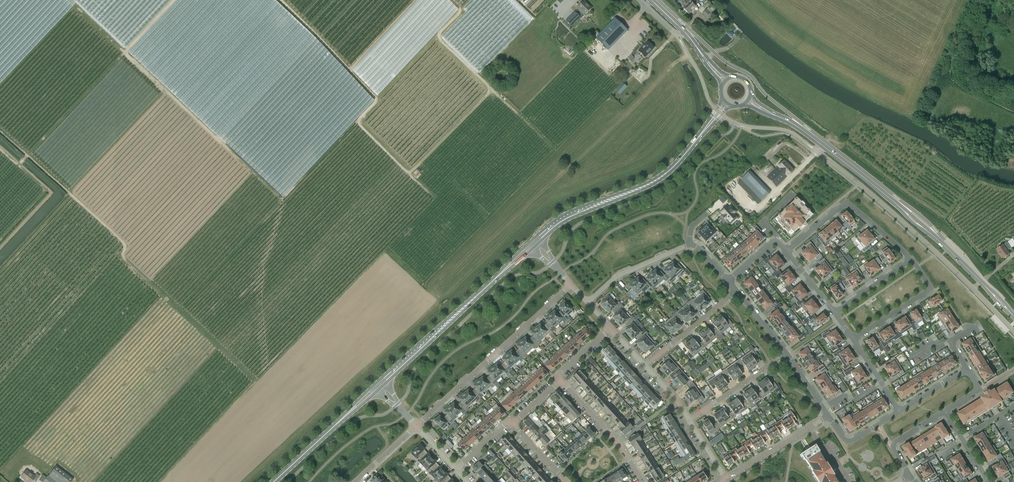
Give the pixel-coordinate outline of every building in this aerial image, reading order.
[(685,10),(692,3),(695,0),(689,0),(688,1),(687,0),(681,5),(683,7),(683,8),(685,10)] [(581,13),(584,16),(592,8),(585,1),(577,8),(578,9),(575,12),(575,11),(566,21),(572,27),(581,17),(578,15),(581,13)] [(693,4),(692,3),(685,10),(689,14),(694,9),(693,8),(696,5),(694,4),(693,4)] [(709,20),(715,13),(718,10),(713,4),(707,9),(702,14),(707,18),(709,20)] [(596,38),(609,50),(628,30),(615,18),(596,38)] [(489,64),(513,38),(498,25),(476,48),(479,51),(477,53),(479,56),(480,55),(483,57),(482,58),(489,64)] [(639,51),(645,57),(654,47),(648,41),(639,51)] [(616,91),(619,95),(627,87),(623,83),(616,91)] [(767,178),(776,187),(787,176),(788,176),(794,170),(784,160),(778,166),(778,167),(767,178)] [(412,173),(417,179),(422,174),(417,169),(412,173)] [(765,198),(771,192),(758,179),(759,179),(750,170),(741,179),(746,185),(762,201),(765,198)] [(775,219),(791,236),(812,214),(801,203),(801,202),(797,198),(775,219)] [(727,207),(721,212),(723,215),(721,216),(726,220),(727,219),(727,220),(728,219),(731,223),(731,224),(737,218),(734,214),(737,211),(731,205),(728,208),(727,207)] [(753,211),(747,217),(750,221),(756,215),(753,211)] [(846,222),(844,224),(848,229),(847,229),(849,231),(852,229),(850,227),(855,223),(851,218),(851,217),(849,215),(846,212),(841,216),(846,222)] [(834,222),(832,224),(838,231),(842,228),(845,231),(847,229),(848,229),(844,224),(841,226),(836,220),(834,222)] [(705,226),(704,228),(712,238),(717,233),(718,234),(721,232),(715,226),(712,228),(709,223),(708,224),(707,223),(705,226)] [(831,224),(828,228),(835,237),(840,233),(838,231),(832,224),(831,224)] [(751,235),(752,236),(759,243),(761,241),(764,239),(759,233),(761,231),(757,226),(754,229),(756,231),(751,235)] [(699,232),(703,237),(700,239),(706,246),(708,243),(707,242),(712,238),(704,228),(702,229),(701,229),(699,231),(699,232)] [(828,228),(823,231),(829,239),(831,241),(835,237),(828,228)] [(854,236),(860,244),(871,235),(870,234),(867,230),(861,235),(859,232),(854,236)] [(825,242),(829,239),(823,231),(819,235),(824,240),(821,243),(825,247),(828,245),(825,242)] [(872,237),(871,235),(860,244),(864,248),(862,250),(864,253),(871,247),(869,244),(871,243),(874,240),(872,237)] [(752,236),(748,239),(755,247),(759,243),(752,236)] [(748,239),(744,243),(751,250),(755,247),(748,239)] [(816,249),(810,242),(805,246),(807,248),(805,250),(801,253),(803,256),(805,258),(816,249)] [(997,249),(1003,259),(1010,254),(1008,251),(1009,250),(1012,247),(1008,242),(1003,245),(997,249)] [(744,243),(740,246),(740,247),(747,254),(751,250),(744,243)] [(739,245),(735,248),(743,257),(747,254),(740,247),(740,246),(739,245)] [(881,251),(883,254),(882,254),(882,255),(879,257),(883,262),(887,259),(890,263),(895,259),(893,256),(891,253),(887,247),(881,251)] [(735,248),(731,252),(739,261),(743,257),(735,248)] [(822,256),(816,249),(805,258),(806,258),(809,262),(813,259),(813,260),(815,258),(817,260),(822,256)] [(731,252),(727,255),(735,265),(739,261),(731,252)] [(735,265),(727,255),(720,261),(723,265),(725,263),(726,264),(725,264),(727,267),(728,266),(730,269),(732,267),(733,267),(735,265)] [(766,263),(770,268),(780,260),(779,259),(776,255),(770,260),(768,257),(763,261),(765,264),(766,263)] [(877,258),(868,264),(875,273),(877,272),(880,270),(877,266),(881,263),(877,258)] [(830,266),(824,259),(819,263),(821,265),(819,267),(815,270),(819,275),(830,266)] [(782,261),(780,260),(770,268),(774,272),(771,275),(773,277),(775,276),(780,272),(778,270),(784,265),(781,261),(782,261)] [(867,262),(859,267),(863,272),(865,270),(867,273),(870,277),(874,274),(875,273),(868,264),(867,262)] [(667,266),(677,276),(680,273),(681,274),(682,274),(685,271),(679,265),(676,267),(673,263),(672,264),(671,263),(667,266)] [(677,276),(667,266),(665,269),(665,270),(664,271),(668,275),(666,277),(665,277),(667,279),(671,284),(675,281),(675,280),(674,279),(677,276)] [(833,271),(830,266),(819,275),(822,280),(826,277),(828,275),(830,278),(838,272),(836,269),(833,271)] [(857,268),(849,274),(857,285),(858,285),(862,282),(860,278),(858,275),(861,274),(857,268)] [(653,271),(650,273),(660,284),(664,280),(665,281),(667,279),(665,277),(666,277),(661,272),(659,274),(655,270),(654,272),(653,271)] [(791,273),(788,270),(782,274),(780,272),(775,276),(777,278),(779,277),(783,282),(792,275),(791,273)] [(747,289),(748,289),(757,281),(753,276),(755,275),(753,272),(747,276),(749,279),(743,284),(746,286),(745,286),(747,289)] [(660,284),(650,273),(647,277),(648,277),(647,278),(650,282),(648,284),(648,285),(650,287),(654,291),(657,289),(655,288),(660,284)] [(849,274),(845,277),(846,279),(842,282),(846,288),(850,285),(853,289),(855,287),(857,285),(849,274)] [(784,288),(786,291),(787,291),(792,287),(790,284),(796,280),(793,276),(792,275),(783,282),(786,286),(784,288)] [(634,280),(632,281),(637,286),(642,292),(642,291),(644,293),(650,287),(648,285),(648,284),(644,280),(641,282),(638,278),(637,279),(636,278),(634,280)] [(642,292),(632,281),(630,284),(630,285),(629,286),(633,290),(630,292),(637,299),(639,297),(638,296),(642,292)] [(748,289),(751,293),(760,285),(757,281),(748,289)] [(840,292),(844,289),(840,283),(836,286),(835,284),(829,288),(833,293),(835,296),(837,299),(843,295),(840,292)] [(764,289),(760,285),(751,293),(754,297),(762,291),(764,289)] [(803,288),(800,285),(794,289),(792,287),(787,291),(788,293),(791,291),(795,296),(804,289),(803,288)] [(805,291),(804,289),(795,296),(794,297),(797,302),(796,303),(798,306),(803,302),(802,299),(808,295),(805,291)] [(708,298),(709,297),(703,290),(699,293),(699,294),(700,295),(697,297),(706,308),(709,305),(708,304),(709,303),(706,299),(708,297),(708,298)] [(612,294),(609,291),(603,298),(605,300),(601,304),(602,305),(601,306),(604,309),(614,300),(614,299),(611,295),(612,294)] [(754,297),(758,301),(765,295),(762,291),(754,297)] [(769,299),(765,295),(758,301),(761,305),(769,299)] [(935,298),(932,300),(927,303),(930,309),(936,305),(938,304),(938,303),(942,301),(938,296),(935,298)] [(706,308),(697,297),(693,300),(693,299),(692,299),(689,302),(694,309),(697,307),(700,311),(701,310),(702,311),(706,308)] [(761,305),(763,308),(765,310),(771,306),(773,308),(778,304),(776,301),(774,302),(770,297),(769,299),(761,305)] [(802,307),(805,312),(815,304),(814,303),(811,299),(805,304),(803,302),(798,306),(800,308),(802,307)] [(568,304),(564,300),(563,302),(560,305),(561,306),(559,307),(563,311),(561,313),(567,320),(569,317),(568,316),(573,312),(567,305),(568,304)] [(616,303),(614,300),(604,309),(607,312),(608,311),(609,312),(613,309),(615,311),(622,305),(619,302),(618,302),(616,303)] [(683,310),(692,320),(695,317),(694,316),(695,315),(692,311),(694,309),(689,302),(686,304),(683,307),(682,308),(683,310)] [(774,321),(783,314),(779,309),(782,307),(780,304),(774,309),(775,311),(770,316),(772,319),(771,319),(774,321)] [(816,305),(815,304),(805,312),(809,317),(808,318),(810,320),(815,316),(813,314),(819,309),(816,306),(816,305)] [(624,307),(622,305),(615,311),(617,313),(613,317),(614,318),(614,319),(616,322),(626,314),(622,309),(624,307)] [(688,322),(692,320),(683,310),(682,308),(678,311),(676,309),(673,311),(675,313),(680,320),(683,318),(686,322),(688,321),(688,322)] [(950,314),(947,309),(937,316),(940,321),(950,314)] [(914,320),(912,322),(916,329),(919,328),(917,324),(923,321),(919,316),(920,316),(918,313),(916,310),(914,311),(911,313),(912,313),(910,314),(914,320)] [(552,312),(549,314),(559,325),(563,321),(564,322),(567,320),(561,313),(559,315),(558,314),(557,314),(554,311),(553,313),(552,312)] [(680,320),(675,313),(672,315),(673,317),(669,320),(678,331),(681,328),(680,327),(682,326),(678,322),(680,320)] [(559,325),(549,314),(546,318),(547,318),(545,320),(548,322),(548,323),(548,324),(546,326),(553,333),(556,330),(556,329),(555,328),(559,325)] [(630,318),(626,314),(616,322),(619,325),(620,324),(621,326),(625,322),(627,324),(634,318),(632,316),(630,318)] [(774,321),(777,325),(787,318),(783,314),(774,321)] [(810,320),(809,321),(811,324),(813,322),(817,327),(822,324),(824,322),(824,321),(827,319),(826,318),(824,315),(823,314),(817,319),(815,316),(810,320)] [(953,319),(950,314),(940,321),(943,325),(953,319)] [(718,320),(717,321),(726,331),(733,325),(729,320),(726,322),(722,317),(721,317),(721,316),(717,319),(718,320)] [(901,320),(900,320),(906,331),(912,328),(914,331),(916,329),(912,322),(909,324),(905,317),(901,320)] [(636,321),(634,318),(627,324),(629,327),(625,330),(627,332),(626,332),(628,336),(638,327),(639,326),(635,322),(636,321)] [(777,325),(780,330),(790,322),(787,318),(777,325)] [(956,323),(953,319),(943,325),(946,330),(948,329),(956,323)] [(678,331),(669,320),(666,323),(665,322),(664,322),(661,325),(667,332),(669,330),(672,334),(674,333),(674,334),(678,331)] [(719,336),(726,331),(717,321),(716,320),(713,323),(713,324),(717,329),(715,331),(719,336)] [(898,331),(896,332),(899,338),(902,336),(901,334),(906,331),(900,320),(898,321),(898,322),(894,324),(898,331)] [(790,322),(780,330),(784,334),(792,328),(793,326),(790,322)] [(958,325),(956,323),(948,329),(946,330),(948,334),(947,335),(949,338),(954,335),(953,332),(959,328),(957,326),(958,325)] [(538,325),(534,327),(544,338),(548,334),(550,336),(553,333),(546,326),(544,328),(544,327),(543,327),(542,327),(540,325),(539,326),(538,325)] [(585,326),(585,327),(584,327),(583,325),(578,329),(580,331),(587,338),(588,337),(588,338),(591,336),(591,335),(591,334),(588,331),(589,330),(589,329),(589,328),(587,327),(587,326),(586,326),(585,326)] [(544,338),(534,327),(532,331),(532,332),(531,333),(533,335),(533,337),(534,337),(532,339),(538,346),(542,343),(542,342),(541,341),(544,338)] [(641,330),(638,327),(628,336),(631,339),(632,338),(633,339),(637,335),(639,338),(646,331),(643,328),(641,330)] [(885,330),(884,331),(891,341),(894,339),(895,341),(899,338),(896,332),(893,334),(889,327),(885,330)] [(712,342),(719,336),(715,331),(712,333),(708,328),(708,329),(707,328),(703,331),(704,332),(703,332),(712,342)] [(784,334),(787,338),(795,332),(792,328),(784,334)] [(795,332),(787,338),(789,340),(791,343),(797,338),(799,341),(804,337),(802,334),(800,335),(796,330),(795,332)] [(579,332),(576,335),(583,342),(587,338),(580,331),(579,332)] [(648,334),(646,331),(639,338),(641,340),(637,343),(639,345),(638,345),(640,349),(651,339),(647,335),(648,334)] [(826,337),(829,342),(839,336),(838,335),(835,331),(829,335),(827,333),(822,336),(824,339),(826,337)] [(891,341),(884,331),(882,332),(878,334),(883,341),(880,342),(883,348),(886,346),(891,342),(891,341)] [(703,341),(701,343),(705,348),(712,342),(703,332),(703,333),(702,332),(699,335),(699,336),(703,341)] [(576,335),(572,338),(579,345),(583,342),(576,335)] [(839,336),(829,342),(833,347),(831,349),(832,352),(838,348),(836,346),(842,341),(840,337),(839,336)] [(966,349),(966,348),(976,342),(973,337),(963,344),(964,346),(966,349)] [(524,338),(520,341),(530,351),(533,348),(534,349),(535,349),(538,346),(532,339),(530,341),(529,340),(528,340),(526,338),(524,339),(524,338)] [(572,338),(568,342),(575,349),(579,345),(572,338)] [(868,341),(867,342),(868,345),(870,348),(873,352),(879,349),(881,352),(884,350),(879,343),(876,345),(872,338),(871,339),(868,341)] [(654,342),(651,339),(640,349),(644,352),(644,351),(645,352),(649,349),(651,351),(652,351),(658,345),(656,342),(654,342)] [(690,343),(690,344),(698,354),(705,348),(701,343),(698,345),(694,340),(693,339),(689,342),(690,343)] [(530,351),(520,341),(517,344),(518,345),(517,346),(519,348),(519,349),(519,350),(520,351),(518,352),(524,359),(527,356),(527,355),(527,354),(530,351)] [(568,342),(564,346),(571,353),(574,350),(575,349),(568,342)] [(966,349),(968,353),(979,347),(976,342),(966,348),(966,349)] [(691,359),(698,354),(690,344),(689,344),(688,343),(685,346),(686,347),(685,347),(689,352),(687,355),(691,359)] [(799,356),(801,359),(809,353),(810,354),(812,352),(808,347),(810,347),(808,343),(802,347),(804,350),(798,354),(800,356),(799,356)] [(564,346),(561,349),(567,356),(568,355),(568,356),(571,353),(564,346)] [(605,356),(605,357),(612,350),(613,350),(609,346),(605,349),(604,349),(603,349),(602,349),(602,350),(601,351),(602,352),(605,356)] [(971,358),(982,351),(979,347),(968,353),(971,358)] [(561,349),(557,353),(563,360),(566,358),(566,357),(567,356),(561,349)] [(837,356),(841,361),(851,354),(850,353),(847,349),(841,353),(839,350),(833,355),(835,358),(837,356)] [(604,358),(608,362),(616,354),(612,350),(605,357),(605,356),(604,358)] [(752,350),(745,356),(752,366),(753,367),(757,364),(756,363),(757,363),(753,358),(756,356),(752,350)] [(509,351),(506,354),(515,364),(520,361),(521,362),(524,359),(518,352),(516,354),(515,353),(514,353),(514,354),(511,351),(510,352),(509,351)] [(985,356),(982,351),(971,358),(974,362),(983,357),(985,356)] [(557,353),(553,357),(559,364),(563,360),(563,361),(563,360),(557,353)] [(801,359),(804,363),(812,358),(810,354),(809,353),(801,359)] [(515,364),(506,354),(503,357),(504,358),(502,359),(505,362),(504,362),(504,363),(505,364),(503,366),(509,372),(512,370),(511,368),(515,364)] [(620,358),(616,354),(608,362),(611,366),(620,358)] [(851,354),(841,361),(844,366),(843,367),(845,370),(850,366),(848,364),(855,359),(852,355),(851,354)] [(946,359),(952,368),(954,366),(956,365),(950,354),(945,357),(946,359)] [(706,367),(715,360),(711,355),(703,360),(706,365),(705,366),(706,367)] [(664,371),(665,372),(674,363),(668,356),(663,360),(666,363),(661,367),(661,368),(660,369),(664,372),(664,371)] [(751,367),(752,366),(745,356),(737,361),(741,366),(743,364),(747,370),(748,369),(748,370),(752,368),(751,367)] [(553,357),(550,359),(549,360),(555,367),(559,364),(553,357)] [(588,359),(594,366),(597,364),(590,357),(588,359)] [(888,365),(884,368),(888,373),(899,365),(894,357),(889,361),(891,364),(888,365)] [(985,362),(983,357),(974,362),(977,367),(985,362)] [(552,371),(554,369),(554,368),(555,367),(549,360),(547,358),(542,362),(551,371),(552,371)] [(623,362),(620,358),(611,366),(615,370),(623,362)] [(804,363),(807,368),(815,362),(812,358),(804,363)] [(946,359),(942,362),(947,370),(951,368),(952,368),(946,359)] [(987,360),(985,362),(977,367),(980,371),(980,372),(990,365),(987,360)] [(738,368),(741,366),(737,361),(730,366),(737,377),(738,376),(738,377),(742,375),(741,374),(742,373),(738,368)] [(815,362),(807,368),(810,372),(817,368),(819,371),(824,368),(822,365),(820,365),(817,361),(815,362)] [(615,370),(619,374),(627,366),(623,362),(615,370)] [(937,365),(942,373),(947,370),(942,362),(937,365)] [(680,370),(674,363),(665,372),(664,373),(668,376),(669,376),(674,372),(676,374),(680,370)] [(932,367),(938,376),(942,373),(937,365),(936,363),(931,366),(932,367)] [(495,364),(491,367),(500,377),(504,373),(506,375),(509,372),(503,366),(501,367),(499,367),(497,364),(496,365),(495,364)] [(904,373),(899,365),(888,373),(891,378),(895,375),(895,376),(897,374),(899,377),(904,373)] [(988,373),(993,370),(990,365),(980,372),(980,371),(981,373),(981,374),(982,377),(988,373)] [(619,374),(622,378),(631,370),(627,366),(619,374)] [(737,377),(730,366),(722,371),(726,376),(729,375),(732,380),(733,380),(734,381),(737,378),(737,377)] [(500,377),(491,367),(489,370),(489,371),(488,372),(490,375),(490,376),(491,377),(489,379),(495,385),(498,383),(497,381),(501,378),(500,377)] [(547,374),(547,373),(541,367),(537,371),(544,378),(545,377),(547,375),(548,375),(548,374),(547,374)] [(849,374),(852,379),(863,372),(862,371),(860,367),(853,371),(851,369),(844,373),(846,376),(849,374)] [(932,367),(927,369),(933,379),(938,376),(932,367)] [(540,381),(544,378),(537,371),(535,368),(531,372),(540,381)] [(815,380),(818,384),(827,379),(829,378),(826,373),(827,372),(825,369),(820,373),(821,376),(815,380)] [(927,369),(923,372),(929,382),(933,379),(927,369)] [(580,370),(572,377),(576,381),(583,375),(580,370)] [(622,378),(626,382),(634,374),(632,371),(631,370),(622,378)] [(677,384),(677,385),(687,376),(680,370),(676,374),(674,376),(676,378),(673,381),(674,381),(673,382),(676,385),(677,384)] [(988,373),(982,377),(984,378),(986,381),(996,374),(995,373),(993,370),(988,373)] [(723,378),(726,376),(722,371),(715,376),(722,387),(723,387),(724,388),(727,385),(727,384),(723,378)] [(922,371),(917,374),(924,385),(929,382),(923,372),(922,371)] [(536,385),(540,381),(531,372),(527,376),(536,385)] [(863,372),(852,379),(856,384),(854,385),(856,388),(862,385),(860,382),(866,378),(864,374),(863,372)] [(626,382),(629,385),(630,386),(633,383),(632,383),(638,378),(637,377),(634,374),(626,382)] [(913,377),(913,378),(919,388),(924,385),(917,374),(913,377)] [(587,379),(583,375),(576,381),(580,385),(587,379)] [(536,385),(527,376),(523,379),(532,389),(536,385)] [(686,385),(688,388),(693,384),(687,376),(677,385),(678,385),(677,386),(680,390),(681,389),(686,385)] [(722,387),(715,376),(707,382),(713,389),(715,387),(718,390),(719,391),(722,388),(722,387)] [(481,378),(477,380),(486,390),(487,391),(491,387),(492,388),(495,385),(489,379),(487,381),(486,380),(485,380),(482,377),(481,378)] [(642,382),(638,378),(632,383),(633,383),(630,386),(633,390),(636,387),(642,382)] [(909,382),(910,382),(915,390),(919,388),(913,378),(909,381),(909,382)] [(523,379),(519,383),(528,393),(531,390),(532,389),(523,379)] [(580,385),(583,389),(591,383),(587,379),(580,385)] [(763,382),(763,383),(770,393),(778,388),(774,383),(771,385),(768,379),(767,380),(767,379),(763,381),(763,382)] [(818,384),(821,389),(830,384),(827,379),(818,384)] [(486,390),(477,380),(474,383),(475,384),(474,385),(476,388),(476,389),(476,390),(474,392),(481,399),(484,396),(482,394),(486,390)] [(633,390),(637,394),(645,386),(642,382),(636,387),(633,390)] [(763,398),(770,393),(763,383),(762,383),(762,382),(758,385),(759,386),(758,386),(762,391),(759,393),(763,398)] [(910,382),(909,382),(905,385),(910,393),(915,390),(910,382)] [(519,383),(515,387),(517,389),(524,396),(525,395),(528,393),(519,383)] [(594,387),(591,383),(583,389),(587,393),(594,387)] [(962,411),(957,414),(964,424),(965,423),(966,424),(994,407),(994,409),(999,406),(998,405),(1013,395),(1013,393),(1007,383),(1003,385),(1005,387),(1000,390),(999,388),(995,390),(995,389),(990,392),(991,393),(987,396),(986,395),(981,398),(982,398),(978,401),(980,403),(975,406),(974,403),(966,408),(967,411),(963,413),(962,411)] [(688,399),(699,392),(693,384),(688,388),(690,391),(685,394),(685,395),(684,396),(687,399),(688,399)] [(824,393),(824,394),(833,388),(832,388),(830,384),(821,389),(824,393)] [(905,385),(900,388),(906,396),(910,393),(905,385)] [(649,390),(645,386),(637,394),(640,398),(649,390)] [(833,388),(824,394),(826,396),(827,398),(834,394),(836,397),(841,393),(839,390),(837,391),(834,386),(832,388),(833,388)] [(587,393),(591,397),(598,391),(594,387),(587,393)] [(906,396),(900,388),(896,391),(897,394),(899,396),(901,399),(906,396)] [(520,400),(520,399),(524,396),(517,389),(513,392),(513,393),(520,400)] [(749,393),(748,393),(755,404),(763,398),(759,393),(757,395),(753,390),(752,390),(752,389),(748,392),(749,393)] [(466,391),(463,393),(472,404),(475,401),(476,402),(477,402),(481,399),(474,392),(472,394),(472,393),(471,393),(470,393),(468,390),(467,392),(466,391)] [(516,403),(517,402),(517,403),(520,400),(520,399),(520,400),(513,393),(513,392),(511,390),(507,394),(516,403)] [(552,403),(554,405),(563,397),(561,394),(562,394),(560,393),(558,390),(554,394),(549,398),(553,402),(552,403)] [(640,398),(644,402),(653,394),(649,390),(640,398)] [(591,397),(594,402),(602,395),(598,391),(591,397)] [(704,399),(699,392),(688,399),(689,400),(688,400),(690,404),(691,403),(692,404),(697,400),(699,403),(704,399)] [(747,402),(744,403),(748,409),(755,404),(748,393),(747,392),(743,395),(744,396),(743,396),(747,402)] [(472,404),(463,393),(460,396),(461,397),(459,399),(462,401),(461,401),(461,402),(462,403),(460,405),(466,412),(469,409),(468,408),(472,404)] [(507,394),(504,397),(503,398),(512,407),(516,403),(507,394)] [(648,406),(649,404),(656,398),(653,394),(644,402),(648,406)] [(605,399),(602,395),(594,402),(598,406),(605,399)] [(565,399),(563,397),(554,405),(556,408),(557,407),(560,410),(569,402),(567,400),(566,399),(565,399)] [(877,402),(878,402),(883,410),(888,407),(886,404),(884,402),(881,397),(876,400),(877,402)] [(509,410),(511,408),(512,407),(503,398),(499,401),(507,410),(508,410),(508,411),(509,411),(509,410)] [(649,404),(650,405),(653,408),(654,409),(655,408),(656,408),(657,407),(657,406),(657,405),(660,402),(656,398),(649,404)] [(598,406),(602,410),(609,403),(605,399),(598,406)] [(734,403),(733,403),(741,414),(748,409),(744,403),(742,405),(738,400),(737,399),(733,402),(734,403)] [(571,405),(569,402),(560,410),(563,414),(565,417),(574,408),(572,406),(571,404),(571,405)] [(872,402),(867,405),(874,416),(878,413),(873,405),(872,402)] [(877,402),(873,405),(878,413),(883,410),(878,402),(877,402)] [(613,407),(609,403),(602,410),(605,414),(613,407)] [(732,412),(730,414),(733,419),(741,414),(733,403),(733,404),(732,403),(728,405),(729,406),(729,407),(732,412)] [(452,404),(448,407),(457,416),(461,412),(463,415),(466,412),(460,405),(458,407),(457,406),(456,406),(454,404),(453,405),(452,404)] [(504,413),(496,404),(492,408),(494,410),(500,417),(501,416),(502,417),(504,415),(504,414),(504,413)] [(864,411),(864,410),(869,419),(874,416),(867,405),(862,408),(864,411)] [(457,416),(448,407),(446,410),(445,411),(445,412),(447,414),(447,415),(447,416),(448,416),(446,418),(452,425),(455,422),(454,421),(458,417),(457,416)] [(605,414),(609,418),(617,411),(613,407),(605,414)] [(576,410),(574,408),(565,417),(567,420),(568,419),(572,423),(576,418),(580,414),(578,412),(576,410)] [(496,421),(500,417),(494,410),(490,414),(496,421)] [(719,413),(726,424),(733,419),(730,414),(727,416),(723,410),(722,410),(718,412),(719,413)] [(864,410),(864,411),(860,413),(859,413),(865,422),(869,419),(864,410)] [(620,415),(617,411),(609,418),(613,422),(620,415)] [(796,420),(791,411),(783,416),(785,418),(784,418),(790,428),(794,426),(793,426),(795,425),(793,420),(795,419),(796,420)] [(855,416),(860,424),(865,422),(859,413),(860,413),(858,411),(853,414),(855,416)] [(718,422),(715,424),(719,429),(726,424),(719,413),(718,414),(717,413),(714,415),(714,416),(714,417),(718,422)] [(490,414),(486,418),(492,425),(496,421),(490,414)] [(535,418),(531,414),(527,418),(527,419),(523,422),(525,425),(527,426),(529,428),(538,420),(536,417),(535,418)] [(664,423),(664,424),(665,424),(673,419),(670,414),(666,417),(665,416),(664,416),(663,416),(662,417),(662,418),(662,419),(664,423)] [(613,422),(617,426),(624,419),(620,415),(613,422)] [(434,419),(433,421),(436,424),(437,424),(443,430),(448,426),(449,427),(452,425),(446,418),(443,420),(440,416),(439,417),(438,417),(434,419)] [(850,419),(848,416),(842,420),(850,432),(856,428),(856,427),(855,427),(850,419)] [(855,416),(850,419),(855,427),(856,427),(860,424),(855,416)] [(486,418),(482,421),(488,428),(492,425),(486,418)] [(790,428),(784,418),(782,420),(777,423),(780,428),(783,427),(785,431),(787,430),(790,428)] [(617,426),(620,429),(620,430),(628,423),(627,423),(624,419),(617,426)] [(675,424),(673,419),(665,424),(664,424),(663,425),(666,430),(668,428),(675,424)] [(532,432),(534,434),(543,426),(540,423),(541,422),(538,420),(529,428),(531,430),(531,431),(532,432)] [(706,430),(706,429),(708,431),(711,435),(719,429),(715,424),(712,426),(709,420),(708,421),(707,420),(703,423),(703,424),(704,426),(704,427),(703,428),(704,428),(704,429),(704,430),(705,430),(706,430)] [(487,429),(488,428),(482,421),(478,425),(485,432),(488,430),(487,429)] [(482,435),(485,432),(478,425),(476,422),(472,426),(474,429),(480,436),(481,435),(482,435)] [(620,430),(620,429),(619,430),(624,435),(627,433),(628,434),(631,431),(630,430),(633,427),(628,422),(627,423),(628,423),(620,430)] [(780,428),(777,423),(772,426),(769,428),(775,437),(778,435),(780,434),(778,431),(779,431),(779,430),(778,429),(780,428)] [(936,428),(936,427),(943,438),(943,439),(949,435),(942,423),(936,427),(936,428)] [(678,428),(675,424),(668,428),(666,430),(669,434),(678,428)] [(546,430),(543,426),(534,434),(536,436),(537,438),(538,438),(540,440),(549,431),(547,429),(546,430)] [(589,427),(585,431),(591,438),(592,439),(595,436),(594,436),(594,435),(595,434),(589,427)] [(936,428),(931,431),(937,442),(943,438),(936,427),(936,428)] [(681,433),(678,428),(669,434),(671,439),(674,437),(681,433)] [(775,437),(769,428),(766,429),(761,432),(765,438),(767,436),(770,440),(772,439),(775,437)] [(476,439),(480,436),(474,429),(470,432),(476,439)] [(549,431),(540,440),(542,442),(541,442),(543,444),(545,446),(549,443),(554,439),(551,435),(551,434),(549,431)] [(585,431),(581,435),(587,441),(591,438),(585,431)] [(931,431),(925,434),(932,445),(937,442),(931,431)] [(978,443),(986,438),(988,436),(985,431),(974,438),(976,440),(977,443),(978,443)] [(470,432),(466,436),(472,443),(476,439),(470,432)] [(765,438),(761,432),(756,435),(757,436),(754,437),(760,447),(763,445),(765,444),(762,439),(765,438)] [(684,437),(681,433),(674,437),(671,439),(674,443),(684,437)] [(641,440),(642,440),(638,434),(635,436),(634,434),(630,437),(631,438),(628,440),(632,446),(633,446),(632,445),(641,440)] [(925,434),(920,437),(927,448),(932,445),(925,434)] [(500,440),(504,445),(512,438),(509,435),(505,438),(503,437),(500,440)] [(581,435),(577,438),(583,445),(587,441),(581,435)] [(466,436),(462,439),(468,447),(472,443),(466,436)] [(461,447),(464,450),(465,450),(466,450),(468,448),(468,447),(462,439),(460,437),(456,441),(458,443),(457,444),(457,445),(457,446),(459,447),(459,448),(460,448),(460,447),(461,447)] [(687,442),(684,437),(674,443),(677,448),(687,442)] [(760,447),(754,437),(751,439),(746,442),(749,447),(752,446),(755,450),(757,449),(760,447)] [(920,437),(915,441),(921,452),(927,448),(920,437)] [(504,445),(508,449),(515,442),(512,438),(504,445)] [(577,438),(573,442),(579,448),(580,447),(581,448),(584,446),(583,445),(577,438)] [(986,438),(978,443),(980,447),(989,442),(986,438)] [(644,445),(641,440),(632,445),(633,446),(635,450),(644,445)] [(915,441),(910,444),(909,444),(916,455),(921,452),(915,441)] [(519,446),(515,442),(508,449),(511,453),(519,446)] [(575,452),(576,453),(579,451),(578,450),(579,448),(573,442),(569,446),(575,452)] [(690,446),(687,442),(677,448),(680,453),(690,446)] [(749,447),(746,442),(741,445),(739,447),(745,456),(748,454),(750,453),(747,449),(749,447)] [(991,447),(989,442),(980,447),(983,452),(991,447)] [(916,455),(909,444),(910,444),(909,443),(903,447),(911,459),(917,455),(916,455)] [(425,449),(420,444),(411,453),(415,456),(414,457),(417,461),(426,452),(424,450),(425,449)] [(647,449),(644,445),(635,450),(638,455),(647,449)] [(816,478),(831,469),(827,462),(826,463),(827,463),(826,463),(826,462),(825,460),(825,459),(826,459),(826,458),(826,457),(826,456),(826,455),(825,454),(822,456),(819,451),(820,451),(816,445),(801,454),(805,460),(812,471),(812,472),(816,478)] [(986,457),(994,452),(997,450),(994,445),(991,447),(983,452),(986,457)] [(511,453),(515,457),(522,450),(519,446),(511,453)] [(569,446),(565,449),(571,456),(575,452),(569,446)] [(693,451),(690,446),(680,453),(683,457),(693,451)] [(558,449),(561,453),(567,459),(571,456),(565,449),(564,447),(561,449),(560,447),(558,449)] [(745,456),(739,447),(736,448),(731,451),(734,457),(737,455),(739,459),(741,458),(742,458),(745,456)] [(650,454),(647,449),(638,455),(641,459),(650,454)] [(526,454),(522,450),(515,457),(519,461),(526,454)] [(696,456),(693,451),(683,457),(686,462),(696,456)] [(734,457),(731,451),(726,454),(726,455),(722,457),(724,459),(723,459),(725,461),(724,461),(724,462),(723,463),(724,463),(724,464),(724,465),(725,465),(726,465),(727,465),(728,466),(729,466),(732,464),(734,463),(732,458),(734,457)] [(428,454),(426,452),(417,461),(420,464),(421,463),(424,466),(433,458),(429,454),(428,454)] [(1003,457),(1001,454),(997,456),(994,452),(986,457),(989,461),(995,457),(997,460),(1003,457)] [(561,453),(557,457),(563,463),(564,462),(565,462),(565,463),(568,460),(567,459),(561,453)] [(519,461),(522,464),(529,458),(526,454),(519,461)] [(641,459),(644,464),(653,459),(650,454),(641,459)] [(952,456),(945,460),(947,462),(949,461),(953,466),(955,465),(963,460),(962,457),(961,457),(960,454),(953,458),(952,456)] [(997,460),(999,463),(997,465),(993,467),(995,472),(996,472),(1008,465),(1003,457),(997,460)] [(436,462),(433,458),(424,466),(426,469),(425,470),(428,474),(438,465),(436,463),(436,462)] [(533,462),(529,458),(522,464),(526,468),(533,462)] [(917,470),(921,475),(932,468),(929,463),(932,461),(930,458),(922,463),(924,466),(921,467),(921,468),(917,470)] [(655,463),(653,459),(644,464),(647,469),(655,463)] [(963,460),(955,465),(957,469),(966,464),(963,460)] [(475,473),(476,472),(483,466),(479,462),(472,468),(474,469),(473,470),(475,473)] [(526,468),(529,472),(537,465),(533,462),(526,468)] [(658,468),(655,463),(647,469),(650,473),(658,468)] [(476,472),(480,476),(489,468),(485,464),(483,466),(476,472)] [(969,469),(966,464),(957,469),(955,470),(956,471),(958,475),(969,469)] [(440,467),(438,465),(428,474),(432,477),(433,476),(435,479),(444,471),(440,466),(440,467)] [(540,469),(537,465),(529,472),(533,476),(540,469)] [(996,472),(997,475),(999,477),(1003,475),(1006,479),(1011,476),(1009,471),(1011,470),(1008,465),(996,472)] [(73,479),(56,466),(48,476),(47,476),(46,477),(43,481),(71,481),(73,479)] [(489,468),(480,476),(483,480),(490,474),(492,472),(489,468)] [(661,473),(658,468),(650,473),(653,478),(661,473)] [(937,476),(932,468),(921,475),(924,480),(928,478),(930,476),(932,479),(937,476)] [(960,481),(965,481),(967,481),(966,478),(972,474),(970,471),(971,471),(969,468),(969,469),(958,475),(962,480),(960,481)] [(533,476),(536,480),(544,473),(540,469),(533,476)] [(620,469),(617,471),(617,472),(618,472),(622,480),(627,477),(622,469),(621,470),(620,470),(620,469)] [(816,478),(818,481),(838,481),(841,480),(841,479),(840,478),(839,478),(838,477),(837,477),(836,478),(834,476),(834,475),(835,475),(831,469),(816,478)] [(26,470),(21,477),(27,481),(31,481),(33,479),(36,481),(39,476),(36,474),(34,476),(26,470)] [(444,471),(435,479),(438,481),(445,481),(450,478),(448,475),(444,471)] [(622,480),(618,472),(617,472),(613,475),(617,481),(619,481),(622,480)] [(704,474),(703,472),(697,476),(701,481),(704,481),(707,480),(708,479),(707,478),(707,477),(708,476),(708,475),(707,475),(707,474),(706,474),(706,473),(705,474),(704,474)] [(544,473),(536,480),(538,481),(542,481),(547,477),(544,473)] [(664,477),(661,473),(653,478),(655,481),(657,481),(664,477)]
